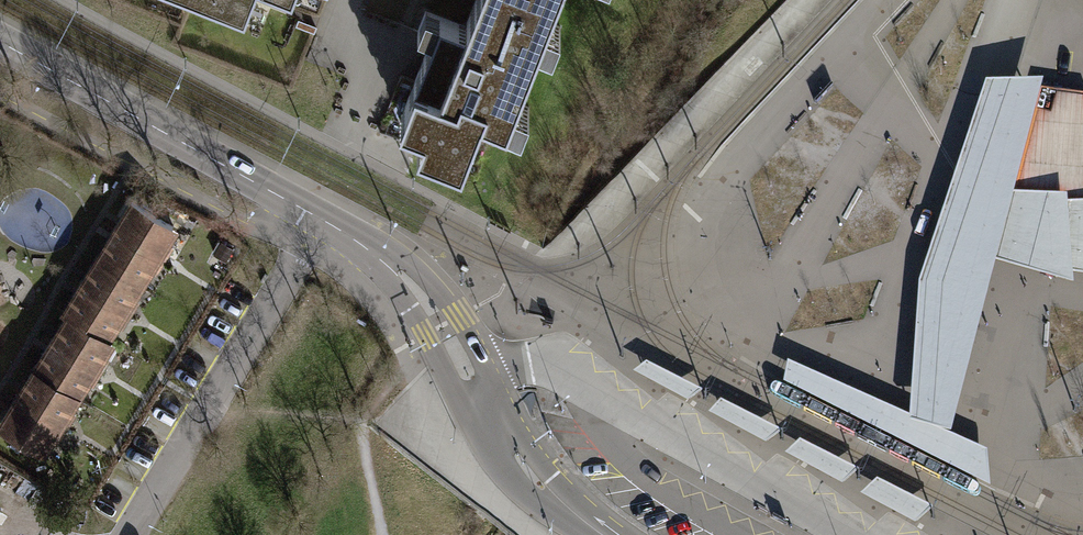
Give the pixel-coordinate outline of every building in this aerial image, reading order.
[(239,25),(249,0),(185,0),(184,3),(239,25)] [(419,144),(463,161),(481,115),(506,124),(553,0),(475,0),(465,26),(427,12),(420,30),(433,35),(401,119),(425,128),(419,144)] [(908,424),(951,438),(1043,84),(985,83),(918,284),(908,424)] [(1039,90),(1010,201),(1061,211),(1082,211),(1082,95),(1039,90)] [(1007,196),(990,263),(1073,290),(1066,199),(1007,196)] [(128,201),(111,229),(150,253),(167,226),(128,201)] [(1056,274),(1082,278),(1082,205),(1062,206),(1056,274)] [(111,229),(93,256),(133,280),(150,253),(111,229)] [(93,256),(76,283),(115,308),(133,280),(93,256)] [(76,283),(59,311),(64,314),(98,335),(115,308),(76,283)] [(47,342),(87,366),(104,339),(98,335),(64,314),(47,342)] [(29,369),(70,394),(87,366),(47,342),(29,369)] [(783,384),(990,490),(987,452),(787,363),(783,384)] [(646,364),(633,374),(688,404),(702,392),(646,364)] [(12,397),(52,421),(70,394),(29,369),(12,397)] [(35,449),(52,421),(12,397),(0,416),(0,427),(35,449)] [(720,401),(708,415),(765,445),(782,432),(720,401)] [(799,441),(785,455),(842,487),(859,471),(799,441)] [(877,480),(860,496),(915,526),(933,509),(877,480)]
